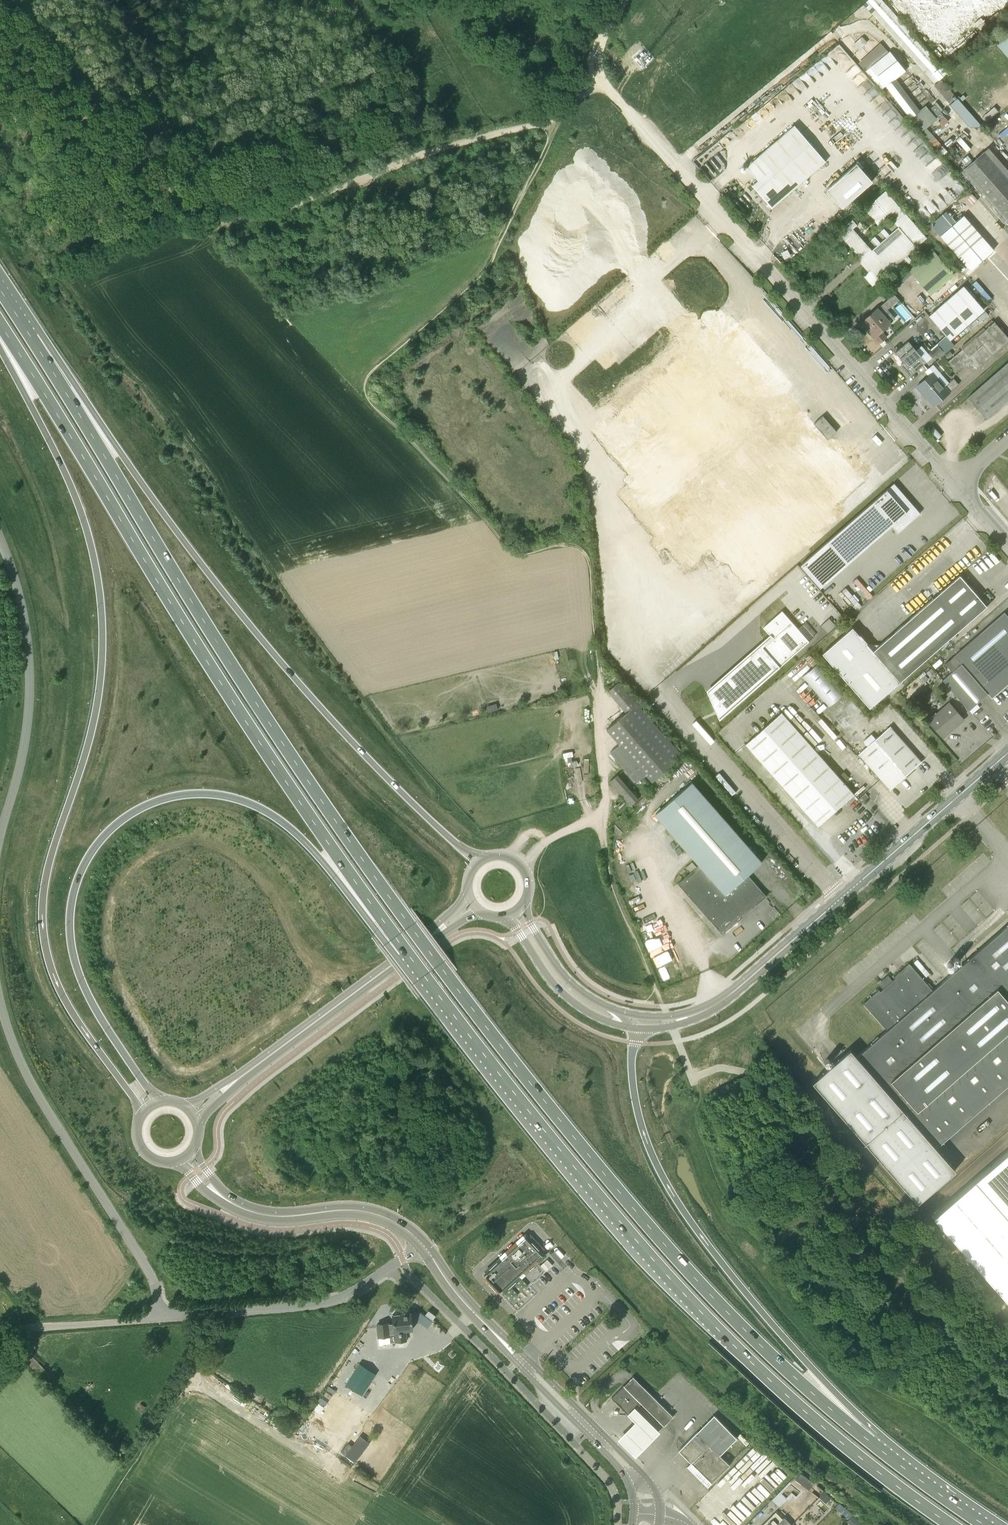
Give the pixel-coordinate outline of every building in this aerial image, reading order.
[(881,0),(871,0),(865,6),(871,13),(875,9),(921,59),(917,63),(924,70),(927,67),(931,71),(928,74),(934,82),(946,71),(881,0)] [(998,41),(1007,53),(1007,33),(998,41)] [(889,51),(871,65),(887,84),(906,68),(891,49),(889,51)] [(896,78),(886,86),(910,118),(920,110),(896,78)] [(953,95),(940,80),(933,86),(946,101),(953,95)] [(959,96),(952,102),(975,128),(982,122),(959,96)] [(931,108),(940,120),(944,116),(935,105),(931,108)] [(937,119),(927,106),(910,120),(920,132),(927,127),(937,119)] [(938,122),(941,126),(948,121),(944,116),(940,120),(938,122)] [(772,208),(790,192),(826,161),(794,125),(759,155),(770,169),(752,185),(772,208)] [(984,151),(963,170),(1007,221),(1007,179),(984,151)] [(856,163),(826,189),(841,207),(872,181),(856,163)] [(955,222),(945,210),(934,220),(936,222),(932,226),(940,235),(955,222)] [(970,270),(994,250),(963,215),(955,222),(940,235),(970,270)] [(852,220),(838,232),(850,247),(851,246),(855,249),(854,251),(871,270),(864,276),(872,285),(916,248),(898,227),(871,250),(852,229),(856,225),(852,220)] [(661,246),(665,257),(677,253),(673,242),(661,246)] [(930,295),(954,275),(932,250),(909,270),(930,295)] [(949,340),(984,309),(963,286),(929,316),(945,336),(949,340)] [(888,309),(900,298),(895,292),(883,304),(888,309)] [(878,343),(886,336),(882,331),(891,323),(878,308),(861,323),(878,343)] [(1007,341),(1007,338),(994,321),(946,363),(955,373),(966,364),(967,366),(971,362),(976,368),(1007,341)] [(936,344),(937,345),(943,351),(945,354),(954,345),(949,340),(945,336),(936,344)] [(908,341),(895,352),(904,363),(900,367),(909,377),(923,365),(918,359),(921,356),(908,341)] [(936,357),(943,351),(937,345),(930,351),(936,357)] [(968,397),(986,418),(1007,398),(1007,362),(968,397)] [(945,386),(933,372),(917,386),(933,406),(950,391),(958,384),(953,378),(945,386)] [(814,424),(828,439),(837,431),(823,416),(814,424)] [(894,483),(826,543),(845,565),(891,525),(898,533),(908,523),(906,521),(911,517),(913,520),(920,513),(894,483)] [(944,588),(971,620),(987,607),(959,575),(944,588)] [(971,620),(944,588),(918,611),(945,642),(971,620)] [(772,637),(708,693),(720,719),(809,641),(798,629),(782,611),(763,627),(770,634),(772,637)] [(945,642),(918,611),(897,630),(923,661),(945,642)] [(1007,684),(1007,615),(1004,611),(955,655),(962,663),(943,679),(969,709),(988,693),(992,698),(1007,684)] [(827,633),(836,626),(829,618),(820,626),(827,633)] [(802,626),(811,638),(816,634),(806,623),(802,626)] [(899,681),(873,651),(866,643),(867,642),(860,634),(859,635),(852,627),(822,653),(869,707),(899,681)] [(923,661),(897,630),(873,651),(899,681),(923,661)] [(818,663),(803,676),(829,706),(844,693),(818,663)] [(931,677),(936,673),(931,668),(926,672),(931,677)] [(924,675),(920,678),(920,679),(923,683),(928,679),(925,675),(924,675)] [(608,690),(626,711),(606,728),(619,743),(610,751),(637,782),(646,774),(652,781),(683,755),(637,702),(618,681),(608,690)] [(944,737),(964,719),(950,702),(929,720),(944,737)] [(818,825),(854,794),(782,712),(746,743),(818,825)] [(890,789),(921,761),(890,726),(876,739),(868,746),(859,754),(890,789)] [(868,746),(876,739),(871,734),(863,741),(868,746)] [(617,774),(609,781),(630,805),(638,799),(617,774)] [(723,934),(736,923),(767,896),(748,874),(762,861),(692,781),(655,813),(699,864),(678,883),(723,934)] [(692,862),(686,867),(690,872),(696,866),(692,862)] [(1007,1085),(1007,939),(1001,931),(933,989),(910,962),(894,976),(895,977),(893,979),(890,976),(880,985),(883,988),(881,990),(879,988),(864,1002),(887,1030),(856,1056),(850,1049),(811,1081),(916,1203),(954,1171),(935,1148),(1007,1085)] [(932,1217),(1007,1305),(1007,1151),(932,1217)] [(545,1249),(530,1233),(525,1238),(524,1236),(517,1242),(519,1244),(507,1254),(506,1253),(501,1257),(502,1259),(484,1275),(500,1293),(521,1274),(538,1258),(537,1256),(545,1249)] [(553,1265),(547,1259),(540,1266),(545,1272),(553,1265)] [(385,1323),(373,1324),(375,1340),(388,1338),(387,1336),(396,1335),(397,1341),(408,1340),(407,1333),(415,1332),(413,1312),(394,1314),(395,1325),(386,1326),(385,1323)] [(428,1312),(425,1316),(432,1321),(435,1317),(428,1312)] [(376,1373),(360,1362),(345,1384),(362,1395),(376,1373)] [(641,1403),(664,1426),(669,1421),(673,1416),(633,1376),(628,1381),(624,1385),(641,1403)] [(636,1408),(641,1403),(624,1385),(612,1397),(629,1415),(636,1408)] [(326,1397),(312,1419),(332,1432),(345,1409),(326,1397)] [(635,1421),(619,1437),(636,1454),(659,1431),(636,1408),(629,1415),(635,1421)] [(707,1487),(729,1465),(719,1455),(737,1437),(714,1415),(678,1450),(690,1462),(686,1466),(707,1487)] [(351,1465),(364,1447),(354,1440),(341,1458),(351,1465)] [(779,1487),(788,1473),(779,1468),(770,1482),(779,1487)] [(809,1489),(814,1482),(801,1473),(796,1480),(809,1489)] [(768,1484),(762,1487),(767,1496),(773,1493),(768,1484)] [(824,1491),(819,1497),(826,1503),(831,1497),(824,1491)] [(792,1524),(784,1516),(780,1521),(773,1514),(762,1524),(791,1524),(792,1524)] [(847,1521),(851,1524),(852,1524),(857,1520),(853,1515),(847,1521)]
